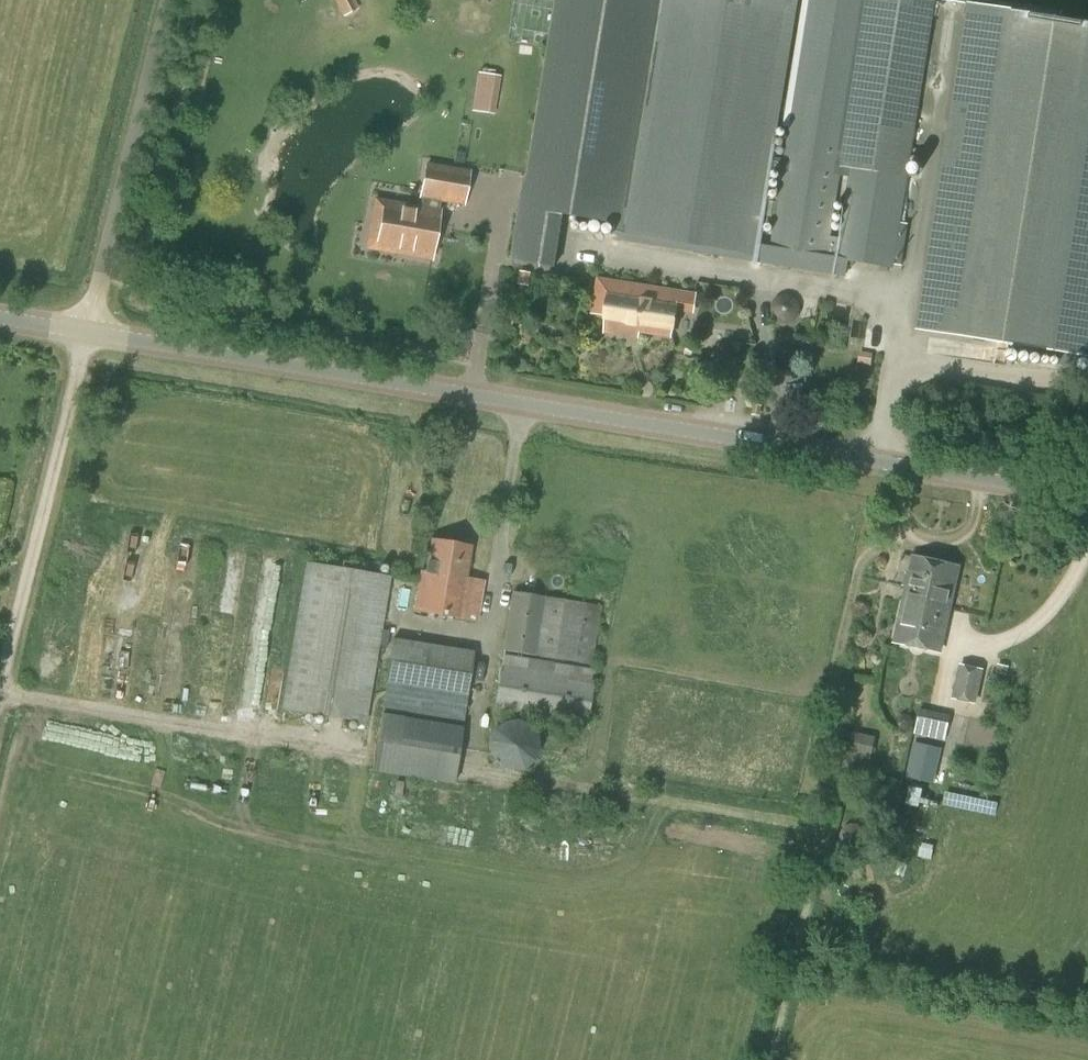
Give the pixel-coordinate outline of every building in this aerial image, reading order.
[(354,0),(334,0),(343,16),(358,9),(354,0)] [(662,0),(553,0),(517,208),(616,225),(623,226),(662,0)] [(614,239),(846,276),(849,261),(825,257),(770,249),(759,248),(799,0),(662,0),(623,226),(616,225),(614,239)] [(770,249),(825,257),(849,261),(894,269),(894,265),(901,266),(908,224),(901,223),(908,176),(933,15),(936,0),(809,0),(770,249)] [(966,5),(967,2),(1061,17),(1063,10),(1000,0),(936,0),(966,5)] [(1061,17),(967,2),(966,5),(915,329),(1087,357),(1087,21),(1061,17)] [(474,98),(472,111),(494,115),(496,101),(474,98)] [(428,198),(426,208),(376,200),(372,225),(380,226),(377,244),(403,249),(402,253),(431,258),(440,211),(437,211),(439,200),(463,204),(469,172),(425,164),(419,196),(428,198)] [(608,316),(605,332),(625,335),(626,328),(670,335),(674,309),(693,312),(695,295),(599,280),(593,314),(608,316)] [(466,578),(471,546),(431,540),(426,573),(420,572),(414,611),(477,622),(484,581),(466,578)] [(904,598),(950,608),(959,567),(913,556),(904,598)] [(366,724),(391,577),(306,562),(281,709),(366,724)] [(591,666),(601,606),(512,591),(503,651),(591,666)] [(940,652),(950,608),(904,598),(894,642),(940,652)] [(463,727),(474,651),(393,639),(381,714),(376,745),(459,758),(463,727)] [(587,725),(596,670),(503,654),(493,709),(587,725)] [(976,704),(984,670),(959,664),(951,699),(976,704)] [(944,741),(950,715),(919,709),(913,734),(944,741)] [(533,762),(539,750),(537,737),(529,726),(517,721),(504,722),(492,730),(488,743),(490,743),(490,751),(492,756),(494,760),(498,764),(504,768),(509,769),(516,769),(521,768),(526,766),(531,761),(533,762)] [(869,767),(875,737),(843,730),(836,760),(869,767)] [(934,784),(942,749),(915,742),(907,778),(934,784)]
